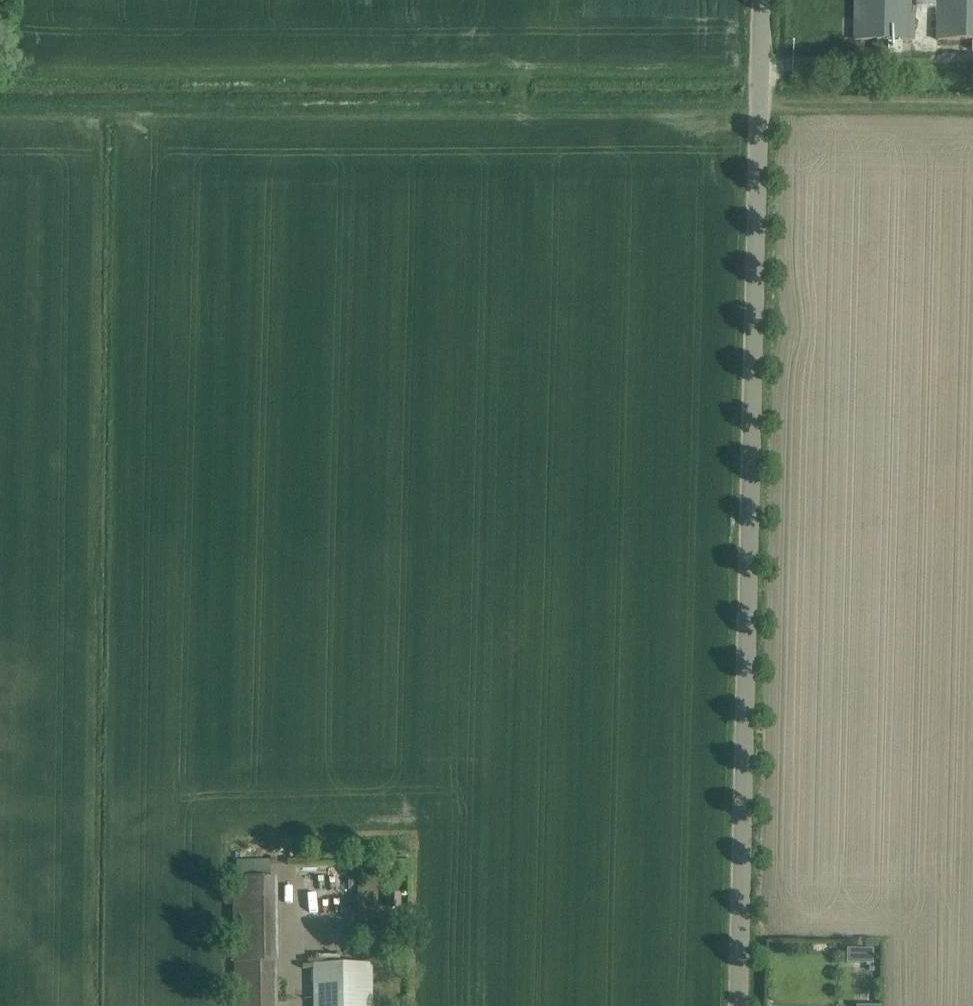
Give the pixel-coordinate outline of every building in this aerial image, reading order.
[(856,40),(882,41),(882,46),(929,47),(930,9),(939,9),(939,39),(972,40),(972,0),(857,0),(856,40)] [(236,1005),(277,1005),(276,877),(271,877),(271,861),(236,861),(237,877),(234,877),(234,943),(235,943),(236,1005)] [(314,966),(314,1005),(372,1005),(372,965),(314,966)]
